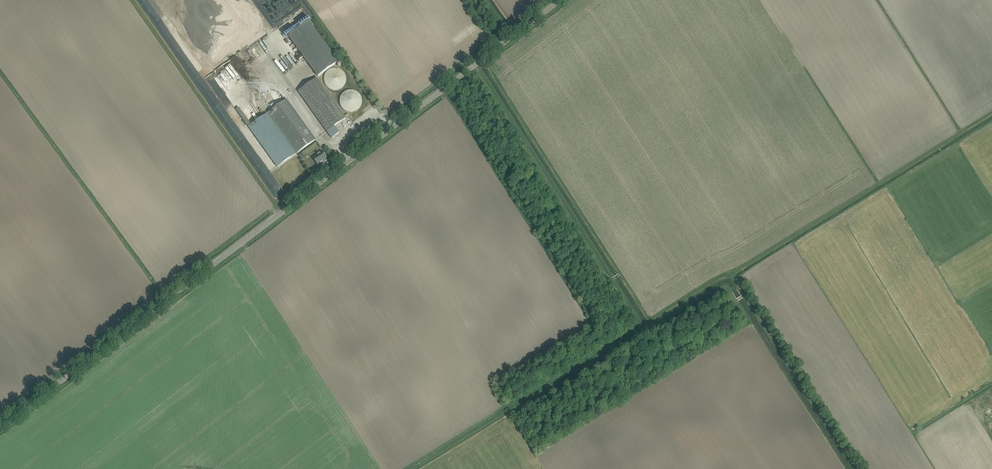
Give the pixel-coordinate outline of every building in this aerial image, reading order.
[(143,0),(137,0),(145,13),(149,10),(143,0)] [(296,30),(289,36),(316,73),(318,76),(338,62),(335,59),(309,21),(301,27),(298,24),(294,27),(296,30)] [(262,47),(260,48),(256,42),(253,43),(260,54),(266,50),(261,43),(260,44),(262,47)] [(339,69),(335,68),(333,68),(331,69),(329,70),(327,72),(326,74),(325,76),(324,78),(324,82),(326,85),(327,87),(330,89),(334,90),(337,90),(340,89),(343,87),(345,85),(346,82),(347,79),(346,75),(344,71),(342,70),(339,69)] [(317,78),(298,91),(332,138),(339,133),(334,127),(346,119),(317,78)] [(352,90),(351,90),(349,90),(346,91),(345,92),(344,92),(342,94),(341,96),(341,97),(340,99),(340,102),(340,104),(341,105),(341,106),(342,108),(344,110),(346,111),(347,112),(350,112),(351,112),(352,112),(355,112),(357,111),(358,110),(359,108),(360,107),(361,105),(362,103),(362,101),(362,99),(362,98),(361,96),(359,94),(359,93),(357,92),(355,91),(353,90),(352,90)] [(268,100),(272,106),(280,101),(276,95),(268,100)] [(278,105),(268,113),(297,153),(316,140),(287,99),(278,105)] [(297,154),(268,113),(249,127),(278,167),(297,154)] [(317,156),(313,158),(318,165),(323,162),(323,161),(324,160),(327,158),(322,150),(316,155),(317,156)] [(302,152),(298,155),(303,161),(306,158),(302,152)]
